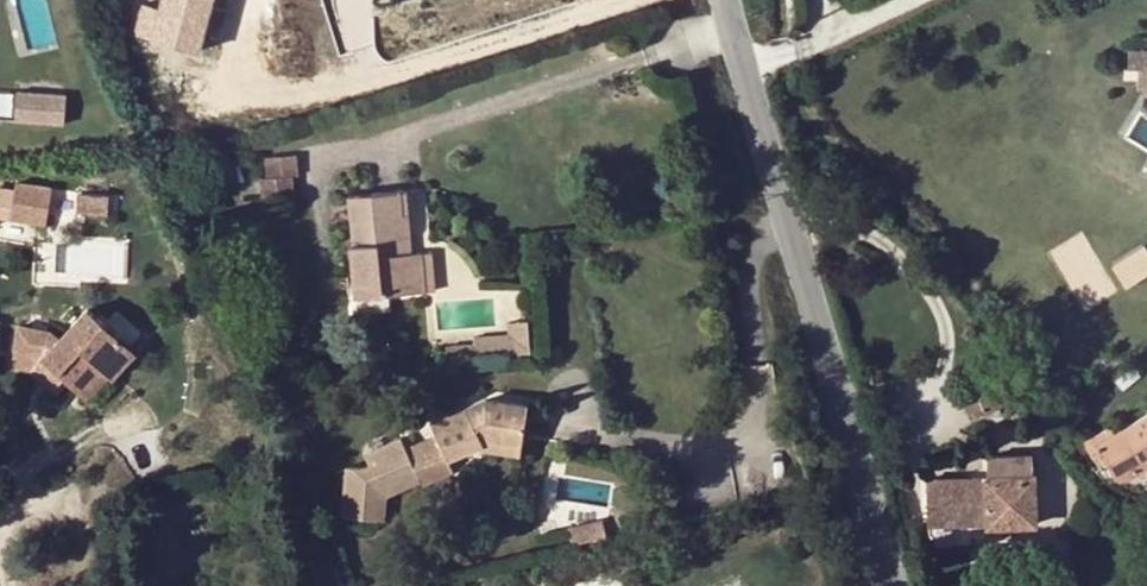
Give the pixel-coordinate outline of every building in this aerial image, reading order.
[(135,35),(197,52),(211,0),(162,0),(159,9),(143,4),(135,35)] [(1127,47),(1126,69),(1140,69),(1140,91),(1146,91),(1146,48),(1127,47)] [(50,91),(15,90),(14,119),(49,121),(50,91)] [(64,92),(50,91),(49,121),(63,121),(64,92)] [(297,154),(264,157),(266,177),(293,176),(299,175),(297,154)] [(295,194),(293,176),(266,177),(258,178),(260,197),(295,194)] [(52,186),(16,180),(9,220),(27,223),(24,244),(41,246),(44,226),(45,226),(52,186)] [(404,190),(396,191),(398,214),(406,213),(404,190)] [(373,200),(350,202),(353,243),(348,243),(353,294),(422,290),(421,251),(408,252),(401,252),(399,236),(407,236),(406,213),(398,214),(396,191),(373,192),(373,200)] [(109,194),(76,192),(76,213),(108,215),(109,194)] [(349,194),(350,202),(373,200),(373,192),(349,194)] [(408,252),(407,236),(399,236),(401,252),(408,252)] [(421,251),(422,290),(432,290),(429,250),(421,251)] [(60,338),(42,358),(64,379),(85,398),(107,374),(111,377),(133,353),(110,331),(86,310),(60,338)] [(505,333),(486,334),(488,355),(528,352),(526,320),(504,322),(505,333)] [(42,358),(60,338),(51,328),(17,323),(12,351),(14,352),(42,358)] [(488,355),(486,334),(470,336),(471,342),(445,344),(446,358),(472,356),(473,359),(488,355)] [(42,358),(14,352),(12,367),(30,370),(53,390),(64,379),(42,358)] [(987,359),(966,368),(975,390),(961,396),(968,414),(983,409),(984,413),(1006,404),(987,359)] [(107,374),(85,398),(95,407),(117,383),(111,377),(107,374)] [(440,429),(410,443),(426,477),(428,482),(458,469),(454,459),(484,446),(488,444),(485,436),(519,441),(525,406),(483,399),(462,406),(435,418),(440,429)] [(1084,440),(1093,454),(1101,449),(1114,474),(1127,477),(1146,466),(1146,414),(1099,440),(1096,434),(1084,440)] [(410,443),(405,432),(369,449),(377,465),(372,468),(353,466),(349,515),(390,518),(392,494),(426,477),(410,443)] [(488,444),(484,446),(518,452),(519,441),(485,436),(488,444)] [(985,459),(986,477),(987,484),(972,484),(972,477),(927,480),(929,518),(976,516),(976,511),(988,510),(988,525),(1037,523),(1034,456),(985,459)] [(930,526),(988,525),(988,510),(976,511),(976,516),(929,518),(930,526)] [(599,517),(591,519),(596,536),(604,534),(599,517)] [(596,536),(591,519),(565,526),(570,543),(596,536)] [(1138,545),(1138,580),(1146,580),(1146,545),(1138,545)]
